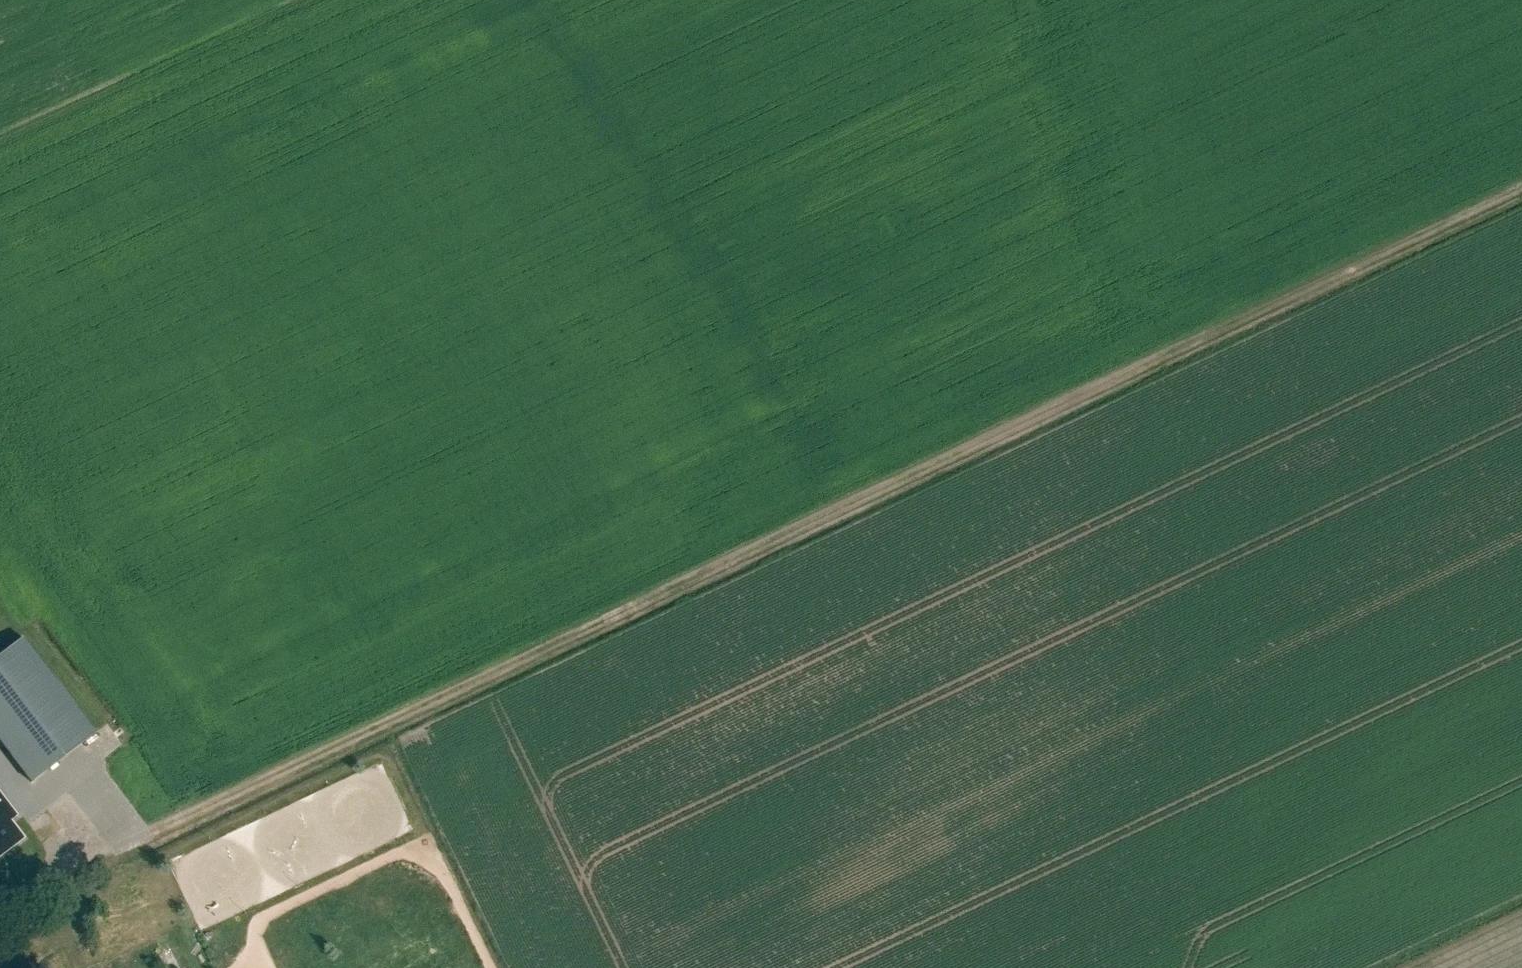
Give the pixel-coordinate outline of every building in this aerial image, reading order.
[(0,655),(0,743),(30,783),(94,735),(22,639),(0,655)] [(21,839),(8,822),(9,821),(15,816),(6,805),(0,797),(0,855),(21,839)]
